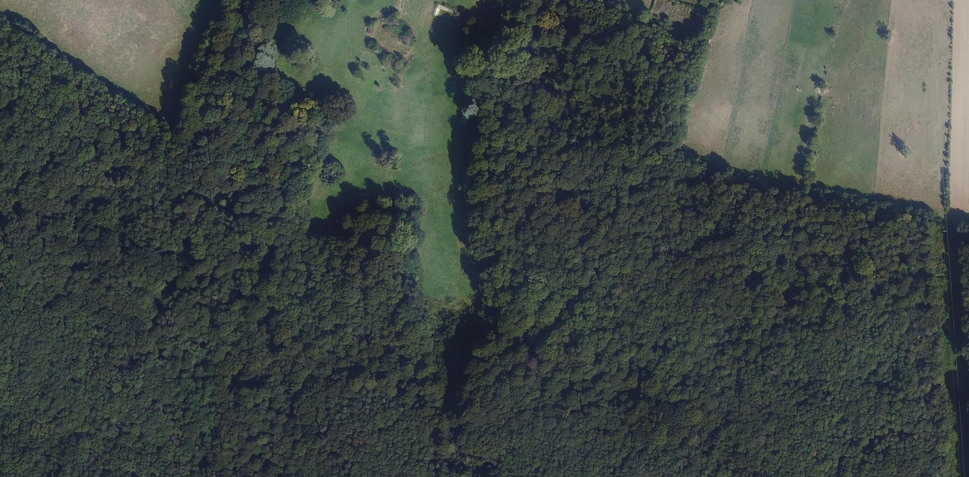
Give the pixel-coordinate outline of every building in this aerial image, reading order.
[(452,22),(456,11),(440,5),(436,16),(452,22)] [(369,25),(367,32),(373,34),(376,27),(369,25)] [(406,37),(404,43),(411,45),(412,38),(406,37)] [(513,197),(518,202),(521,207),(527,203),(520,195),(519,192),(513,197)]
